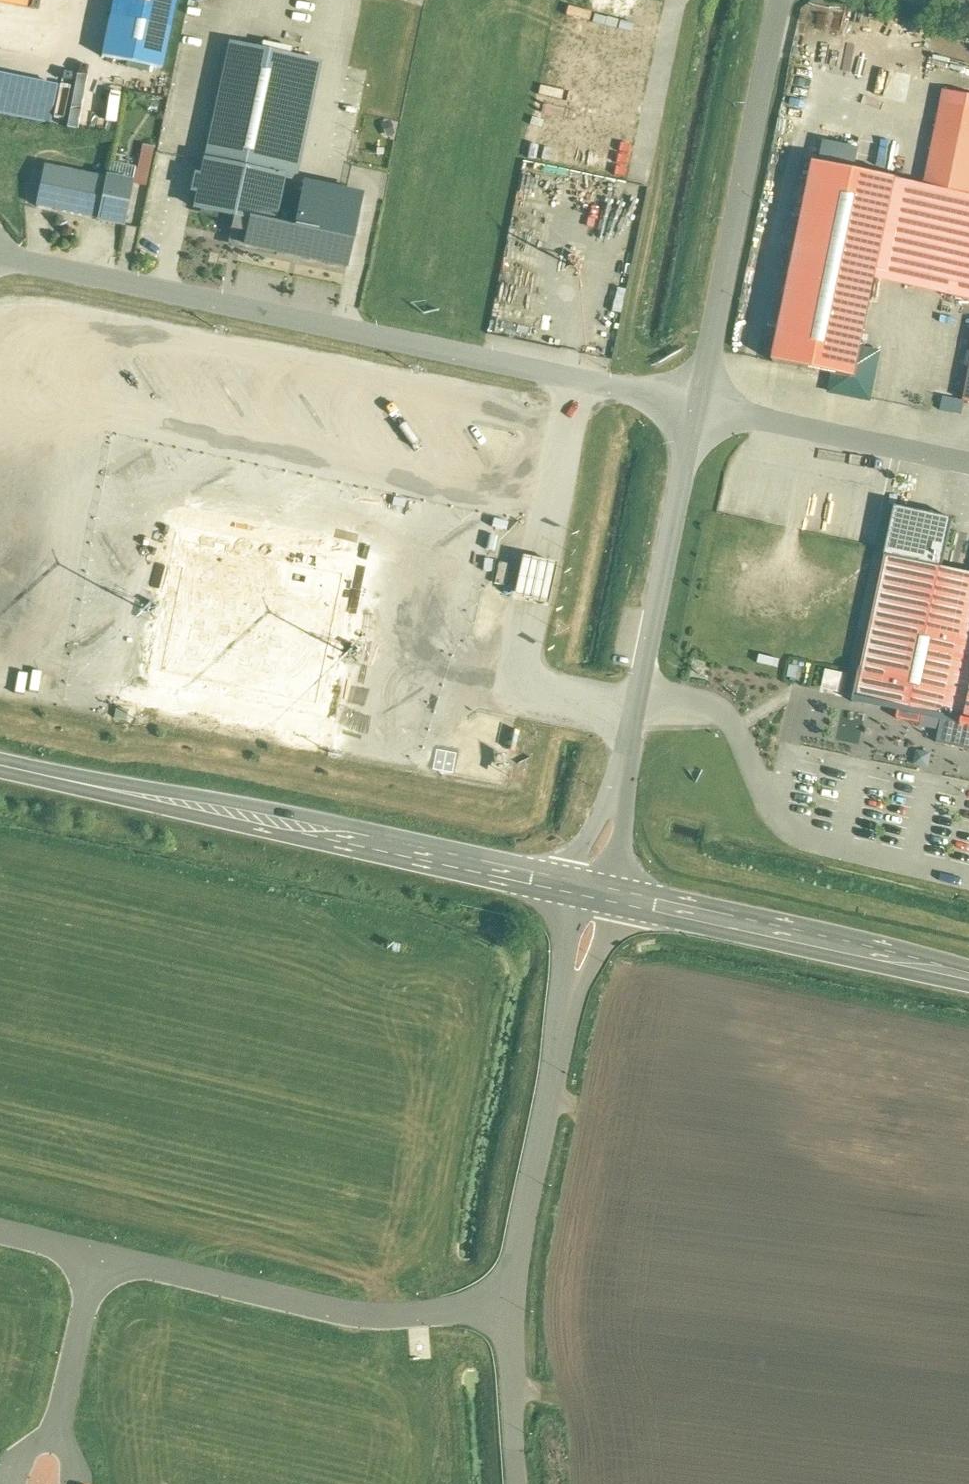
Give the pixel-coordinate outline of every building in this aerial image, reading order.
[(98,59),(160,72),(175,0),(111,0),(98,59)] [(259,52),(226,44),(196,176),(191,175),(186,195),(192,196),(188,212),(231,221),(228,233),(243,236),(240,248),(344,272),(362,195),(294,180),(320,66),(290,59),(292,50),(261,43),(259,52)] [(47,125),(55,89),(0,78),(0,115),(47,125)] [(897,183),(813,166),(773,364),(857,381),(877,282),(968,300),(968,97),(942,92),(922,188),(897,183)] [(102,178),(41,166),(32,210),(93,222),(93,225),(122,231),(131,186),(147,189),(155,149),(140,146),(135,168),(109,163),(106,176),(103,176),(102,178)] [(886,557),(854,698),(968,724),(968,575),(886,557)]
